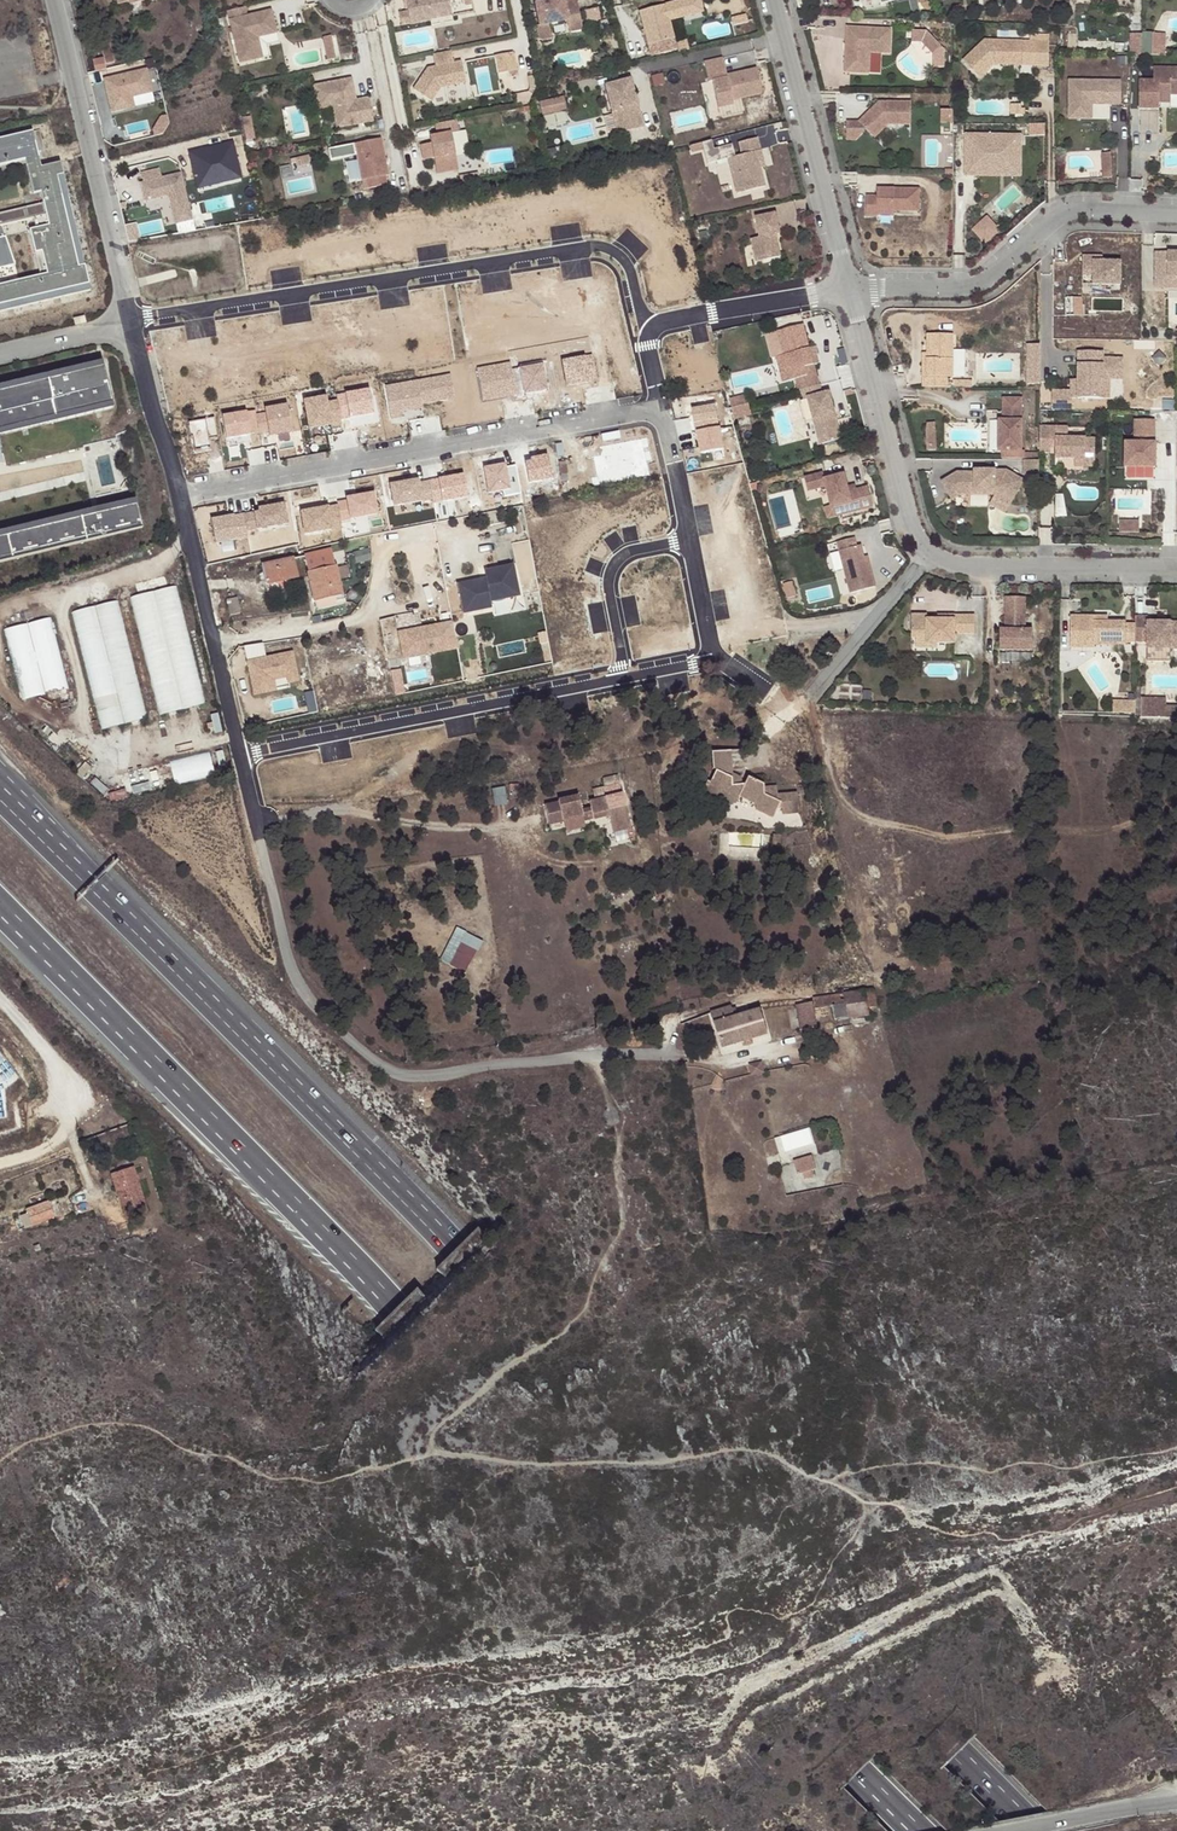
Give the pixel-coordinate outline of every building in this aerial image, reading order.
[(119,8),(131,6),(132,9),(165,3),(164,0),(117,0),(119,8)] [(411,23),(432,18),(430,13),(451,8),(450,0),(406,0),(411,23)] [(534,5),(539,28),(566,22),(579,20),(576,2),(564,4),(563,0),(561,0),(534,5)] [(640,15),(648,48),(674,42),(669,23),(703,15),(699,0),(698,0),(640,15)] [(879,2),(882,11),(900,7),(898,0),(885,0),(879,2)] [(796,3),(799,15),(806,14),(802,2),(796,3)] [(246,6),(228,10),(241,61),(263,55),(258,35),(278,31),(272,8),(248,14),(246,6)] [(598,10),(584,13),(586,24),(600,21),(598,10)] [(582,32),(579,20),(566,22),(568,34),(582,32)] [(890,57),(891,33),(847,31),(846,47),(851,47),(850,76),(874,77),(875,56),(890,57)] [(914,31),(914,40),(932,41),(932,66),(950,67),(950,32),(914,31)] [(1132,54),(1168,53),(1168,31),(1131,32),(1132,54)] [(269,56),(268,42),(279,41),(279,34),(262,35),(264,56),(269,56)] [(1020,70),(1021,46),(984,45),(963,66),(979,84),(993,69),(1020,70)] [(329,58),(326,46),(319,48),(321,60),(329,58)] [(1032,71),(1033,47),(1021,46),(1020,70),(1032,71)] [(105,69),(115,67),(111,47),(100,49),(103,63),(93,66),(96,76),(105,74),(105,69)] [(1048,47),(1033,47),(1032,71),(1047,71),(1048,47)] [(453,63),(450,50),(434,54),(437,66),(429,68),(415,89),(432,102),(440,88),(465,82),(460,61),(453,63)] [(505,71),(515,69),(512,51),(502,53),(505,71)] [(722,59),(704,63),(709,84),(712,83),(718,110),(733,107),(732,102),(762,96),(757,70),(726,77),(722,59)] [(104,77),(112,113),(157,102),(149,67),(104,77)] [(1153,69),(1153,83),(1138,82),(1137,110),(1157,111),(1158,104),(1161,104),(1161,96),(1169,96),(1176,96),(1176,70),(1153,69)] [(531,76),(526,77),(528,87),(525,92),(529,95),(533,87),(531,76)] [(331,106),(335,128),(372,121),(368,102),(355,104),(354,100),(350,78),(312,85),(315,100),(329,97),(331,106)] [(641,129),(630,80),(604,85),(615,134),(641,129)] [(1120,106),(1120,83),(1068,82),(1067,120),(1082,120),(1082,106),(1091,106),(1120,106)] [(566,96),(541,100),(544,114),(569,110),(566,96)] [(329,97),(315,100),(317,109),(331,106),(329,97)] [(911,102),(879,101),(858,121),(874,137),(888,125),(911,124),(911,102)] [(1091,106),(1082,106),(1082,120),(1091,120),(1091,106)] [(1020,110),(1010,110),(1010,120),(1024,120),(1024,114),(1020,114),(1020,110)] [(458,121),(438,122),(439,132),(459,130),(458,121)] [(29,154),(31,162),(25,163),(32,193),(40,191),(42,200),(45,213),(48,223),(28,227),(34,250),(40,249),(45,272),(0,282),(0,310),(90,290),(83,263),(76,264),(55,174),(61,171),(59,160),(40,164),(30,127),(0,135),(0,161),(29,154)] [(435,157),(439,173),(461,168),(458,155),(472,152),(466,128),(431,136),(432,142),(421,144),(425,159),(435,157)] [(1011,171),(1012,138),(978,137),(977,153),(965,153),(965,176),(978,176),(978,170),(1011,171)] [(978,137),(966,137),(965,153),(977,153),(978,137)] [(379,138),(353,143),(360,180),(365,179),(367,188),(385,184),(383,175),(386,175),(379,138)] [(1021,138),(1012,138),(1011,171),(978,170),(978,176),(1020,177),(1020,171),(1021,138)] [(235,140),(190,152),(200,190),(245,178),(235,140)] [(288,196),(319,189),(311,153),(291,158),(293,163),(281,165),(288,196)] [(1107,154),(1098,154),(1098,179),(1107,179),(1107,154)] [(733,176),(741,211),(769,205),(765,187),(761,170),(766,169),(763,156),(744,161),(747,173),(733,176)] [(197,228),(185,171),(163,175),(162,167),(140,172),(146,200),(171,195),(178,232),(197,228)] [(894,213),(919,213),(919,191),(877,191),(877,198),(866,198),(866,217),(877,217),(877,213),(894,213)] [(45,213),(42,200),(0,211),(0,224),(45,213)] [(781,236),(776,216),(756,221),(760,240),(752,242),(757,265),(770,262),(768,256),(780,253),(777,237),(781,236)] [(984,243),(998,231),(986,218),(973,231),(984,243)] [(14,262),(3,235),(0,236),(0,266),(14,262)] [(781,259),(780,253),(768,256),(770,262),(781,259)] [(1162,254),(1161,278),(1176,278),(1176,254),(1162,254)] [(1087,257),(1077,256),(1076,276),(1087,277),(1087,285),(1114,286),(1115,263),(1097,262),(1087,262),(1087,257)] [(1087,277),(1076,276),(1076,285),(1087,285),(1087,277)] [(86,322),(84,314),(72,317),(74,325),(86,322)] [(925,382),(950,381),(950,372),(955,372),(955,329),(930,329),(930,348),(930,372),(925,372),(925,382)] [(1028,383),(1043,383),(1043,343),(1028,343),(1028,383)] [(1099,359),(1105,359),(1105,352),(1105,346),(1080,346),(1080,359),(1099,359)] [(1099,359),(1080,359),(1080,382),(1080,385),(1080,393),(1105,393),(1105,372),(1105,368),(1110,368),(1116,368),(1116,352),(1105,352),(1105,359),(1099,359)] [(1125,352),(1116,352),(1116,368),(1110,368),(1105,368),(1105,372),(1105,393),(1116,393),(1116,372),(1125,372),(1125,352)] [(113,408),(100,357),(0,382),(0,434),(113,408)] [(823,391),(821,382),(802,387),(805,397),(808,396),(814,417),(818,416),(824,441),(842,436),(830,389),(823,391)] [(1074,387),(1054,386),(1053,404),(1074,404),(1074,393),(1074,387)] [(732,397),(735,419),(751,416),(747,394),(732,397)] [(1025,395),(1005,395),(1005,409),(1014,409),(1014,418),(1005,418),(1001,418),(1001,448),(1024,448),(1025,395)] [(338,400),(328,402),(327,396),(304,400),(310,429),(343,423),(338,400)] [(1014,409),(1005,409),(1005,418),(1014,418),(1014,409)] [(1149,436),(1148,413),(1128,413),(1129,436),(1119,437),(1120,461),(1150,460),(1150,436),(1149,436)] [(818,416),(814,417),(820,442),(824,441),(818,416)] [(930,422),(929,431),(938,431),(937,421),(930,422)] [(1070,424),(1043,423),(1042,450),(1053,450),(1053,444),(1053,435),(1058,435),(1058,444),(1058,455),(1078,456),(1088,456),(1088,450),(1098,451),(1098,435),(1070,435),(1070,424)] [(721,427),(699,432),(703,453),(725,448),(721,427)] [(929,449),(939,448),(938,431),(929,431),(929,449)] [(1042,458),(1027,458),(1027,473),(1042,473),(1042,458)] [(965,494),(998,494),(1014,501),(1027,478),(1010,468),(985,468),(985,473),(977,473),(977,471),(960,471),(944,483),(955,499),(965,494)] [(823,471),(805,476),(808,489),(826,484),(832,505),(836,503),(839,514),(873,505),(868,484),(857,487),(849,489),(848,485),(845,472),(825,477),(823,471)] [(430,481),(436,505),(472,495),(465,472),(430,481)] [(391,485),(395,505),(427,498),(423,478),(391,485)] [(338,499),(339,505),(302,512),(306,530),(380,516),(375,492),(338,499)] [(1014,501),(998,494),(993,502),(1008,511),(1014,501)] [(143,529),(133,496),(0,528),(0,562),(143,529)] [(832,505),(825,506),(828,516),(839,514),(836,503),(832,505)] [(248,531),(291,526),(288,504),(245,510),(248,531)] [(1122,519),(1121,531),(1140,531),(1141,519),(1122,519)] [(856,536),(838,540),(852,591),(877,585),(870,560),(867,561),(865,555),(862,544),(858,545),(856,536)] [(516,554),(532,553),(531,540),(515,541),(516,554)] [(314,605),(335,600),(342,599),(332,553),(305,559),(314,605)] [(288,581),(296,570),(295,561),(262,567),(265,586),(288,581)] [(485,569),(487,576),(458,582),(465,614),(495,607),(494,601),(523,595),(515,563),(485,569)] [(298,580),(296,570),(288,581),(298,580)] [(161,714),(207,704),(180,585),(134,595),(161,714)] [(1028,596),(1008,595),(1007,628),(1002,628),(1002,648),(1035,649),(1035,628),(1028,628),(1028,596)] [(121,599),(75,610),(103,728),(149,717),(121,599)] [(236,600),(226,602),(229,616),(239,615),(236,600)] [(337,608),(335,600),(314,605),(316,612),(337,608)] [(977,632),(977,613),(949,613),(949,617),(940,617),(930,617),(930,612),(914,612),(914,636),(918,636),(924,636),(929,636),(929,641),(940,641),(945,641),(957,641),(957,632),(957,628),(962,632),(977,632)] [(1170,641),(1176,641),(1176,620),(1147,620),(1147,615),(1134,615),(1134,623),(1135,640),(1147,640),(1147,660),(1171,659),(1170,646),(1170,641)] [(397,616),(383,618),(387,646),(400,644),(397,616)] [(1135,640),(1134,623),(1125,623),(1125,621),(1107,621),(1094,621),(1094,616),(1070,616),(1070,639),(1093,639),(1093,644),(1125,644),(1125,641),(1135,641),(1135,640)] [(4,630),(19,689),(65,678),(51,618),(4,630)] [(399,630),(404,658),(460,649),(455,620),(399,630)] [(929,636),(924,636),(924,645),(945,645),(945,641),(940,641),(929,641),(929,636)] [(1093,644),(1093,639),(1070,639),(1070,647),(1093,646),(1093,644)] [(302,685),(296,650),(268,655),(265,642),(246,646),(254,693),(302,685)] [(832,646),(824,655),(830,660),(837,651),(832,646)] [(19,689),(22,701),(68,689),(65,678),(19,689)] [(1136,712),(1137,712),(1141,712),(1176,713),(1176,702),(1166,702),(1166,693),(1141,692),(1135,692),(1136,712)] [(730,751),(715,752),(716,771),(715,770),(706,781),(710,782),(701,795),(723,805),(735,804),(738,797),(754,805),(754,807),(756,810),(772,819),(777,809),(781,809),(782,815),(798,813),(796,792),(777,794),(776,786),(763,787),(763,784),(747,777),(746,780),(732,773),(730,751)] [(212,752),(172,758),(175,781),(216,776),(212,752)] [(620,774),(605,776),(606,785),(595,787),(596,794),(623,790),(620,774)] [(545,806),(549,825),(563,822),(563,820),(582,816),(583,817),(592,815),(593,819),(593,820),(608,816),(612,832),(630,828),(622,794),(589,802),(590,808),(582,810),(578,796),(558,800),(558,803),(545,806)] [(458,925),(441,958),(468,971),(485,939),(458,925)] [(865,992),(868,1008),(876,1007),(873,990),(865,992)] [(849,1019),(870,1015),(868,1008),(865,992),(814,1001),(816,1011),(834,1008),(835,1021),(849,1019)] [(796,1005),(801,1030),(817,1027),(812,1001),(796,1005)] [(711,1013),(722,1047),(744,1041),(751,1039),(768,1034),(761,1010),(735,1017),(732,1007),(721,1009),(711,1013)] [(777,1135),(781,1151),(816,1143),(812,1127),(777,1135)] [(797,1157),(801,1177),(818,1174),(814,1154),(797,1157)] [(132,1182),(138,1181),(134,1168),(129,1169),(132,1182)] [(148,1212),(138,1181),(132,1182),(129,1169),(113,1174),(126,1218),(148,1212)] [(22,1216),(26,1228),(55,1219),(49,1201),(27,1209),(28,1214),(22,1216)] [(19,1231),(26,1228),(22,1216),(15,1219),(19,1231)]
